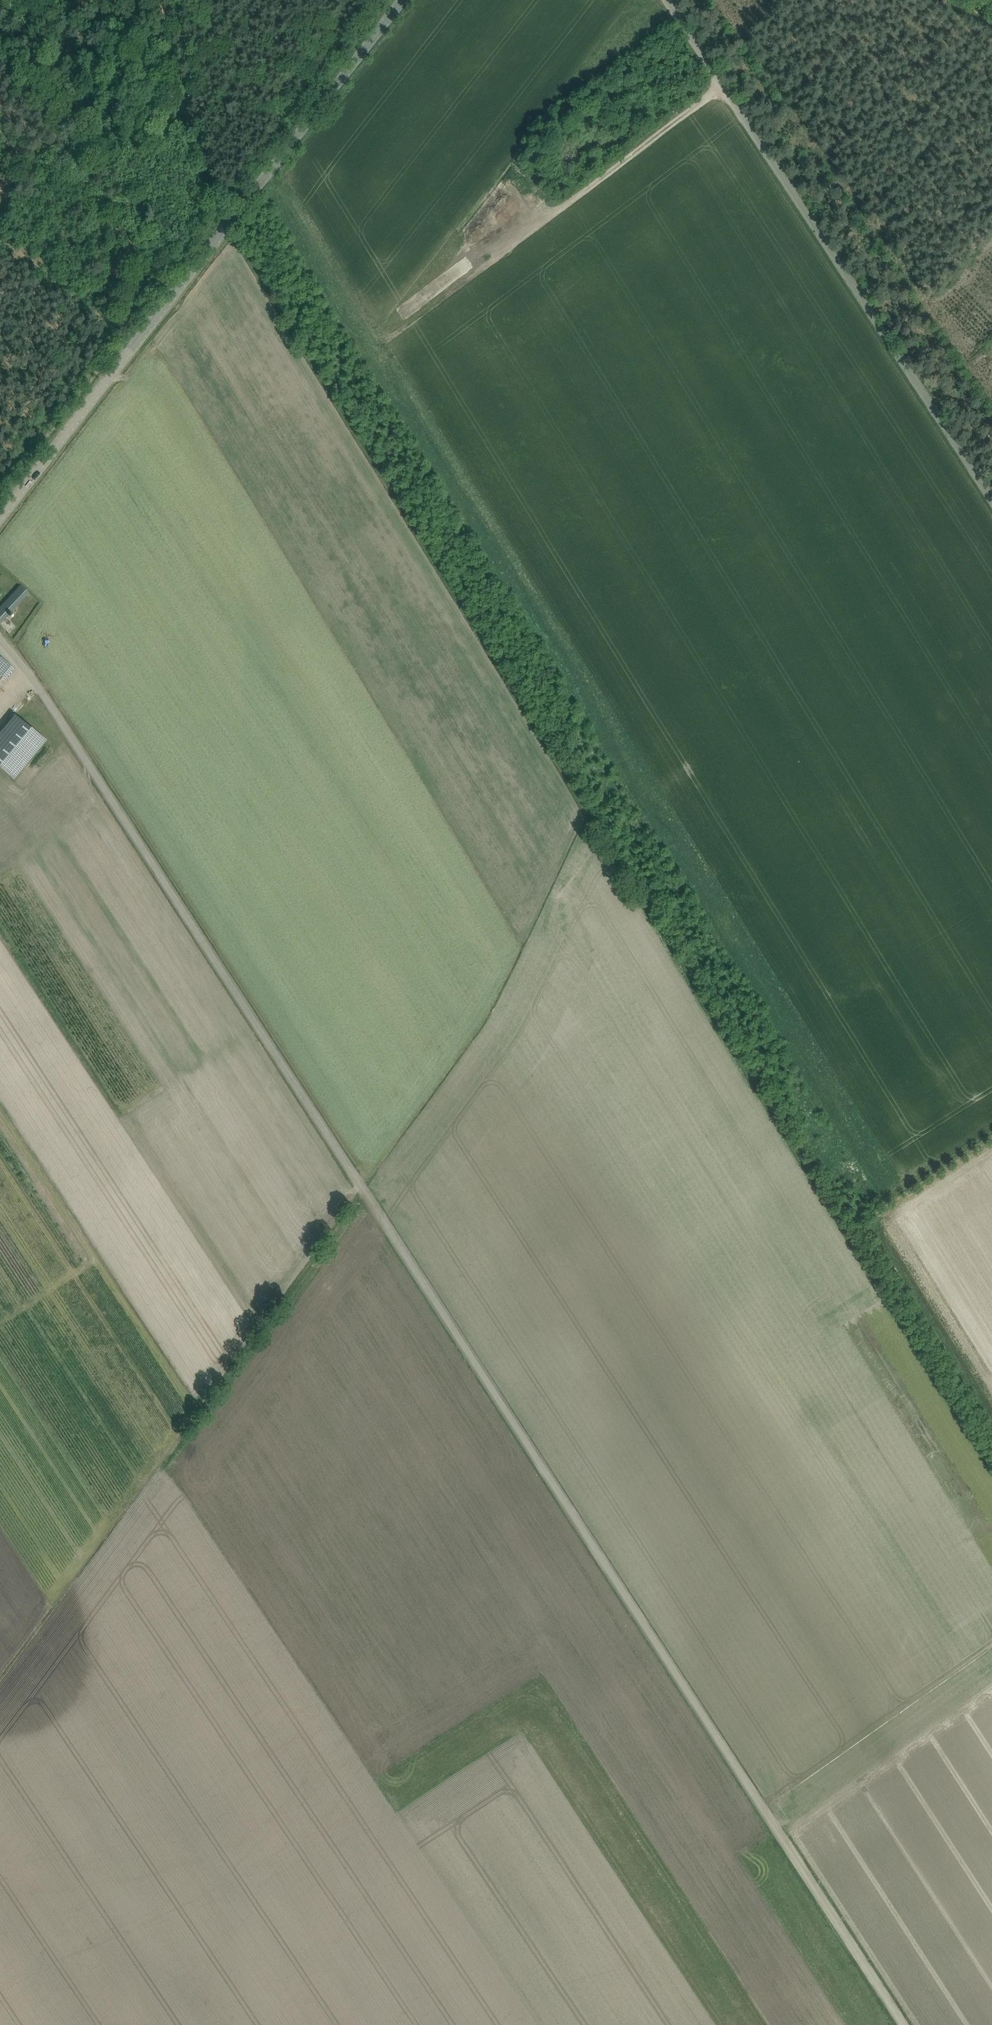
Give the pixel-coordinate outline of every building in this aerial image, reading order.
[(31,590),(21,582),(0,608),(0,620),(4,624),(31,590)] [(3,676),(7,679),(15,670),(11,666),(12,665),(0,656),(0,680),(3,676)] [(0,734),(0,767),(15,779),(46,740),(15,715),(0,734)]
